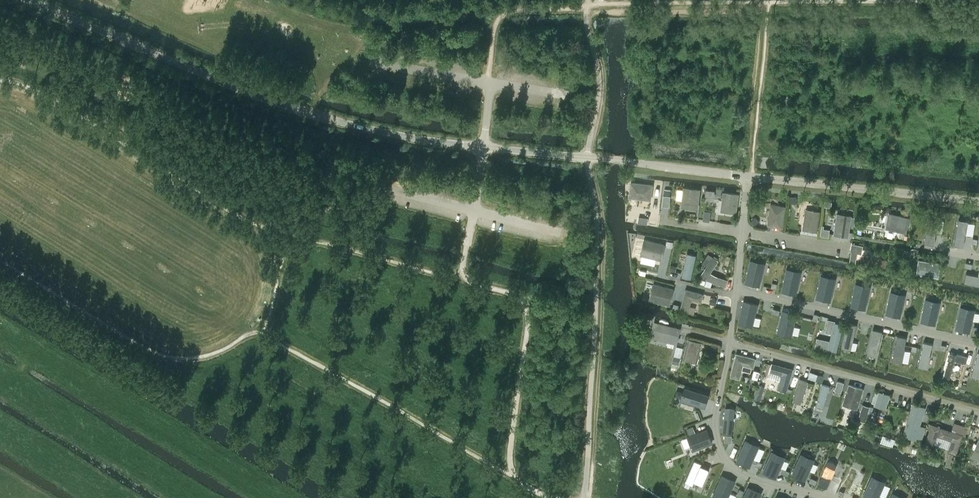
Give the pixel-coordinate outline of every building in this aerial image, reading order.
[(629,197),(650,200),(652,185),(631,182),(629,197)] [(688,207),(697,208),(699,189),(684,187),(683,200),(682,199),(681,207),(688,208),(688,207)] [(728,208),(735,209),(737,194),(724,192),(723,201),(722,201),(721,208),(728,209),(728,208)] [(768,224),(782,226),(785,206),(771,204),(768,224)] [(802,229),(816,232),(820,212),(806,209),(802,229)] [(897,231),(906,233),(909,217),(889,213),(886,224),(898,226),(897,231)] [(837,214),(834,234),(848,236),(851,216),(837,214)] [(928,218),(924,243),(933,244),(935,232),(934,232),(936,219),(928,218)] [(958,219),(954,244),(963,246),(965,233),(964,233),(966,220),(958,219)] [(641,255),(661,259),(664,244),(650,241),(650,240),(644,239),(643,245),(641,255)] [(866,256),(865,263),(884,267),(886,260),(874,257),(874,254),(870,253),(870,256),(866,256)] [(687,254),(682,276),(690,278),(695,256),(687,254)] [(724,285),(726,279),(715,275),(710,272),(718,260),(713,257),(708,254),(702,263),(707,266),(701,275),(705,279),(724,285)] [(916,273),(938,277),(940,263),(918,259),(916,273)] [(749,263),(745,283),(759,285),(763,266),(749,263)] [(786,272),(781,291),(795,294),(800,275),(786,272)] [(964,283),(978,286),(978,277),(978,276),(965,274),(965,275),(965,276),(964,283)] [(820,278),(816,298),(829,301),(834,281),(820,278)] [(649,299),(669,304),(673,289),(653,284),(649,299)] [(855,286),(851,306),(865,309),(869,289),(855,286)] [(691,299),(701,302),(703,294),(685,289),(680,311),(687,313),(691,299)] [(890,295),(885,315),(899,318),(904,298),(890,295)] [(743,301),(739,321),(752,324),(757,304),(743,301)] [(925,302),(921,321),(934,324),(939,305),(925,302)] [(960,309),(956,329),(969,332),(974,312),(960,309)] [(782,311),(778,330),(792,333),(796,314),(782,311)] [(651,333),(676,340),(680,328),(654,321),(651,333)] [(816,338),(814,348),(827,351),(828,350),(836,352),(842,325),(834,323),(831,334),(830,341),(816,338)] [(847,324),(841,348),(849,350),(855,326),(847,324)] [(872,331),(867,355),(875,357),(880,333),(872,331)] [(898,336),(892,361),(901,363),(904,350),(903,350),(906,337),(898,336)] [(698,357),(697,357),(701,342),(688,339),(683,359),(691,361),(695,362),(697,361),(698,357)] [(924,341),(918,367),(927,369),(930,356),(929,356),(932,343),(924,341)] [(967,356),(956,353),(956,354),(949,352),(943,376),(949,378),(955,359),(965,362),(967,356)] [(742,364),(753,367),(755,358),(736,354),(731,376),(739,378),(742,364)] [(778,388),(786,391),(792,369),(772,363),(770,371),(782,374),(778,388)] [(753,372),(750,383),(755,385),(758,373),(753,372)] [(800,379),(793,400),(800,403),(807,381),(800,379)] [(837,381),(835,390),(841,392),(843,382),(837,381)] [(758,384),(753,399),(759,401),(763,390),(761,390),(762,385),(758,384)] [(822,384),(817,403),(823,405),(829,386),(822,384)] [(856,408),(862,388),(849,384),(843,403),(856,408)] [(686,393),(684,402),(695,405),(705,408),(708,396),(685,389),(684,392),(686,393)] [(875,391),(871,403),(875,404),(874,404),(886,408),(889,395),(878,392),(878,393),(875,391)] [(919,426),(924,407),(913,403),(911,410),(907,423),(908,423),(905,435),(915,438),(916,436),(921,438),(924,428),(919,426)] [(863,405),(860,413),(866,415),(869,406),(863,405)] [(724,408),(722,432),(730,433),(733,410),(731,408),(724,408)] [(963,428),(964,426),(954,423),(951,431),(941,427),(940,428),(939,428),(939,427),(932,424),(929,431),(926,440),(934,443),(936,438),(937,434),(951,440),(950,444),(948,450),(953,452),(956,453),(963,434),(965,435),(967,429),(963,428)] [(693,426),(687,429),(689,435),(695,432),(693,426)] [(706,430),(687,438),(693,452),(712,445),(706,430)] [(882,436),(880,443),(892,447),(894,440),(882,436)] [(971,457),(978,460),(978,439),(971,457)] [(744,441),(736,461),(749,467),(753,459),(758,448),(758,447),(744,441)] [(770,452),(762,472),(775,478),(780,468),(783,461),(784,459),(770,452)] [(799,456),(791,475),(805,481),(809,471),(812,465),(812,464),(813,462),(799,456)] [(694,461),(685,482),(692,485),(693,482),(702,486),(708,470),(700,466),(701,464),(694,461)] [(828,463),(818,485),(826,488),(835,468),(834,465),(828,463)] [(850,468),(840,490),(848,493),(858,471),(850,468)] [(712,497),(713,497),(728,497),(731,490),(735,482),(721,476),(713,495),(712,497)] [(863,496),(867,497),(878,497),(885,483),(871,477),(863,496)] [(761,494),(748,488),(743,497),(759,497),(761,494)]
